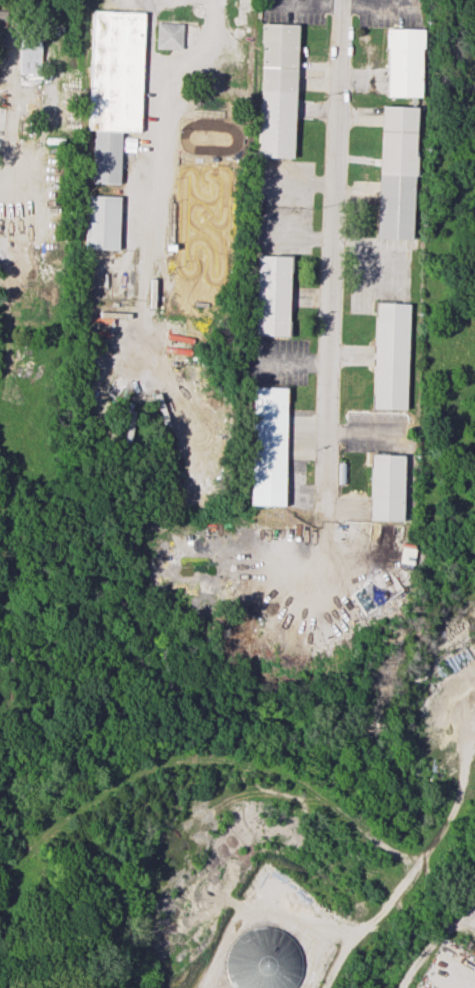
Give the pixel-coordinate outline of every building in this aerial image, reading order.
[(143,12),(91,10),(88,130),(93,130),(92,183),(119,184),(121,131),(140,132),(143,12)] [(156,48),(181,50),(182,23),(156,22),(156,48)] [(258,156),(293,158),(297,24),(262,23),(258,156)] [(421,28),(386,28),(386,96),(421,96),(421,28)] [(41,42),(19,41),(18,74),(40,74),(41,42)] [(416,106),(380,105),(376,238),(412,239),(416,106)] [(85,248),(118,249),(119,196),(86,195),(85,248)] [(255,335),(288,336),(290,255),(257,254),(255,335)] [(372,408),(405,409),(409,303),(375,301),(372,408)] [(282,506),(285,387),(252,386),(249,505),(282,506)] [(401,521),(403,455),(369,454),(367,520),(401,521)] [(285,984),(280,987),(244,987),(239,984),(233,975),(230,965),(231,955),(235,945),(242,937),(252,932),(262,930),(273,932),(282,937),(289,945),(293,955),(294,966),(291,976),(285,984)]
